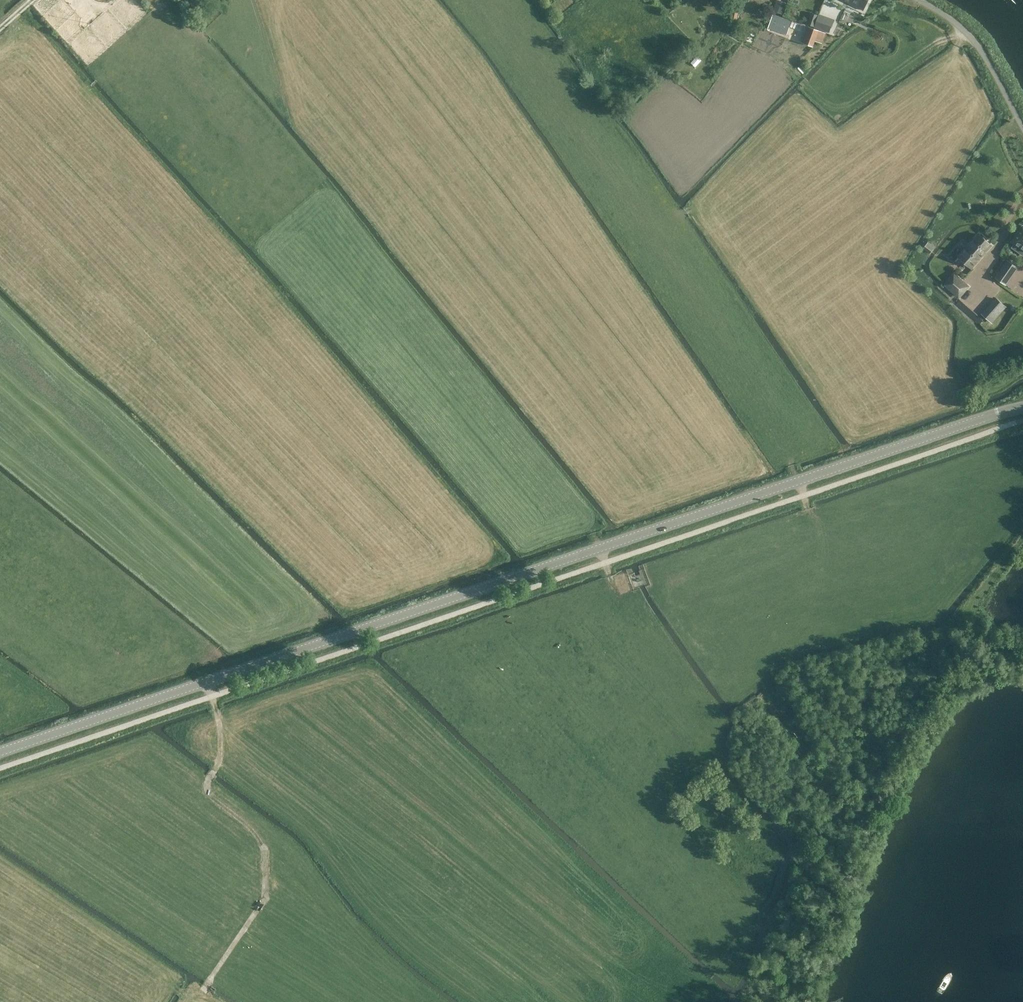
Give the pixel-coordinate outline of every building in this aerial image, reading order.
[(197,11),(204,6),(199,0),(188,0),(197,11)] [(779,0),(777,0),(773,10),(783,14),(787,3),(779,0)] [(863,10),(869,0),(842,0),(863,10)] [(830,18),(819,13),(814,26),(830,32),(832,26),(828,24),(830,18)] [(825,34),(803,26),(772,15),(767,28),(785,35),(788,28),(804,33),(800,43),(813,48),(816,40),(822,42),(825,34)] [(696,67),(701,61),(697,57),(691,63),(696,67)] [(1022,225),(1022,226),(1012,240),(1011,241),(1012,242),(1013,241),(1015,243),(1012,247),(1020,252),(1022,248),(1022,249),(1022,225)] [(972,269),(993,245),(978,233),(957,257),(972,269)] [(923,249),(930,254),(936,246),(929,241),(923,249)] [(1006,285),(1018,267),(1007,260),(995,277),(1006,285)] [(959,299),(970,286),(954,272),(943,285),(959,299)] [(996,297),(982,313),(993,323),(1007,307),(996,297)] [(979,324),(984,319),(961,298),(956,303),(979,324)] [(846,704),(852,697),(846,691),(839,698),(846,704)] [(867,711),(873,705),(861,694),(855,699),(867,711)] [(794,753),(798,751),(793,744),(789,747),(794,753)]
